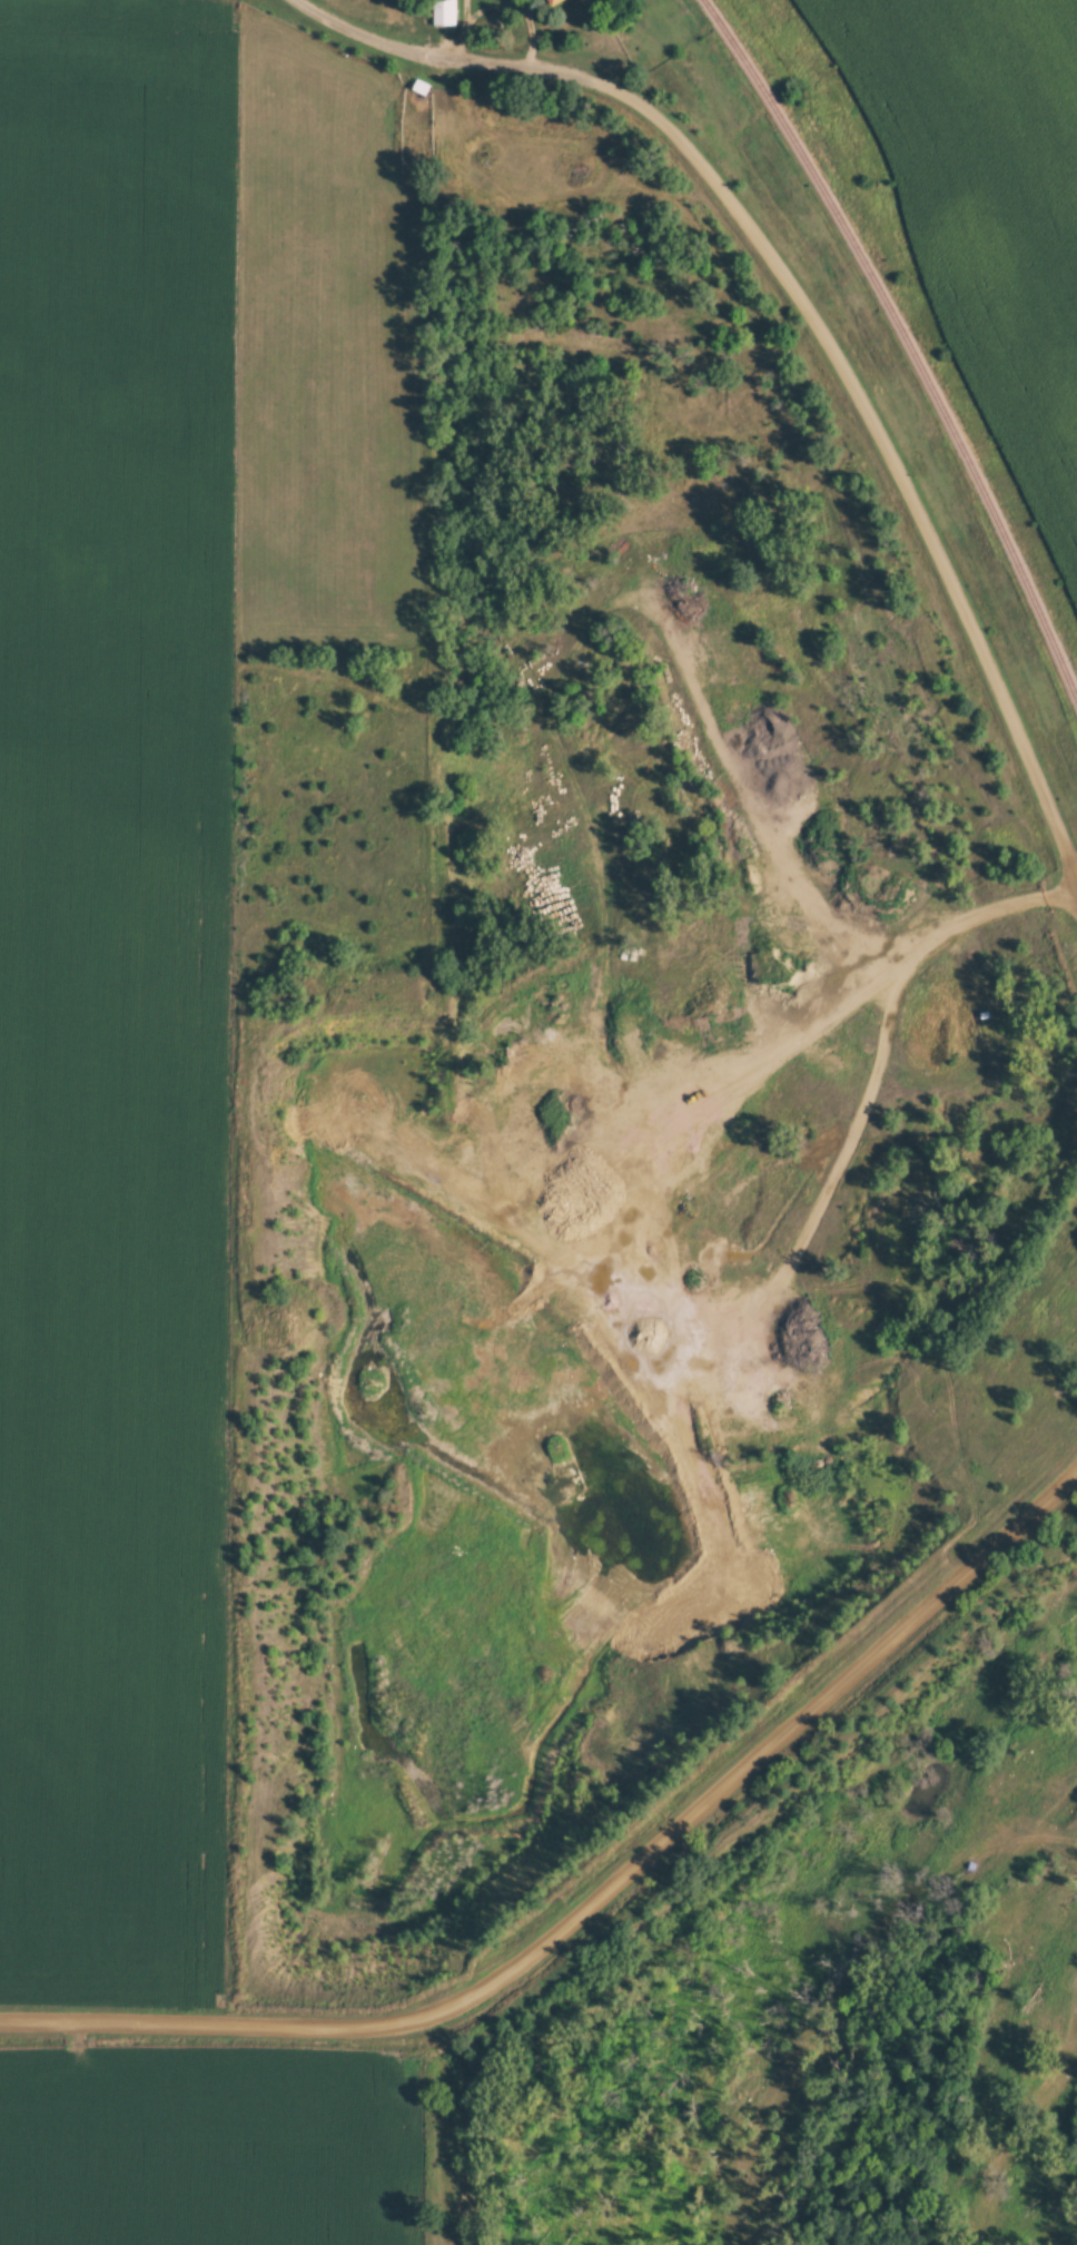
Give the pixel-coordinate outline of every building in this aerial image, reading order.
[(457,0),(427,0),(427,26),(457,26),(457,0)]
